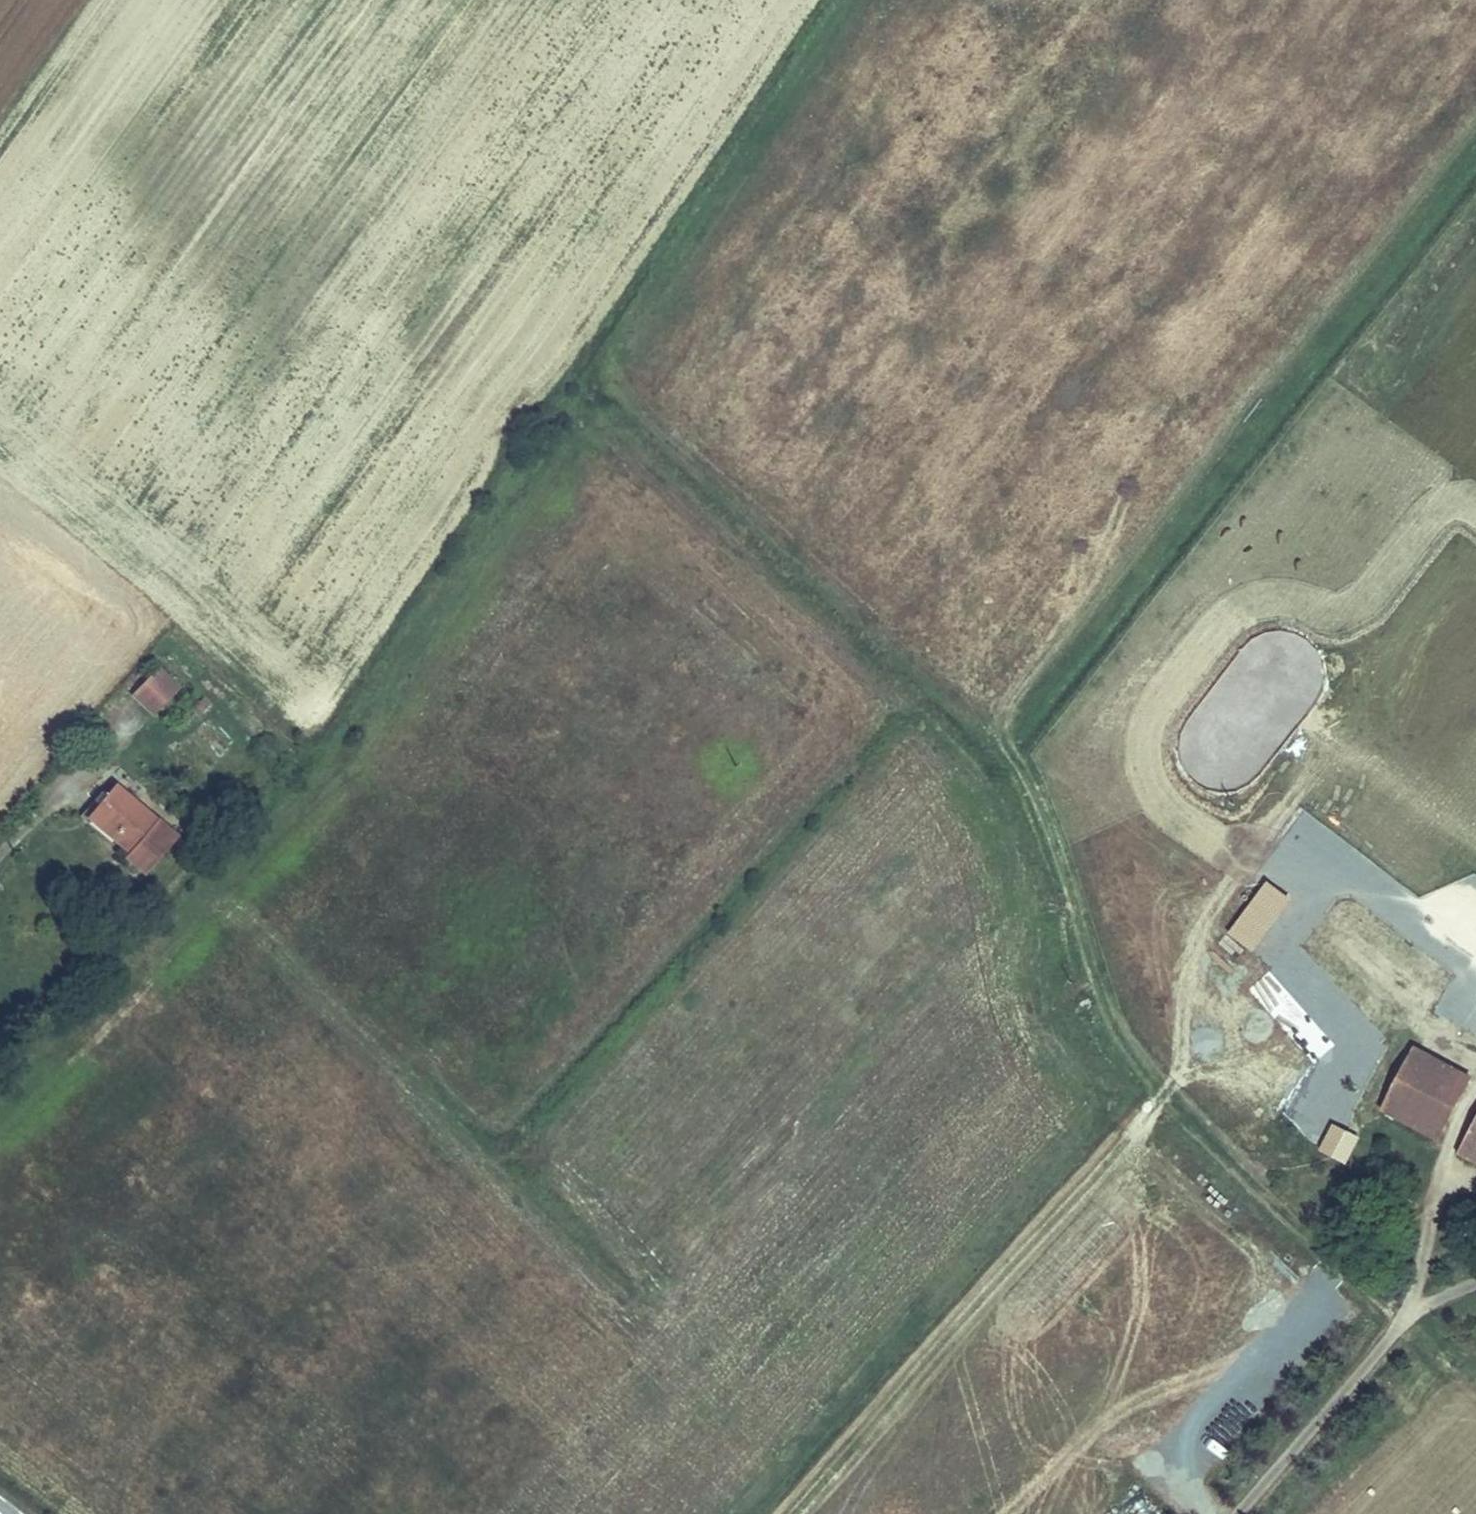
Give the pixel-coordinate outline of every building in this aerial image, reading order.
[(154,669),(131,696),(157,718),(180,691),(154,669)] [(118,787),(90,819),(130,855),(126,859),(147,877),(178,842),(118,787)] [(1414,1051),(1382,1113),(1440,1142),(1471,1080),(1414,1051)] [(1456,1154),(1475,1165),(1475,1117),(1456,1154)]
